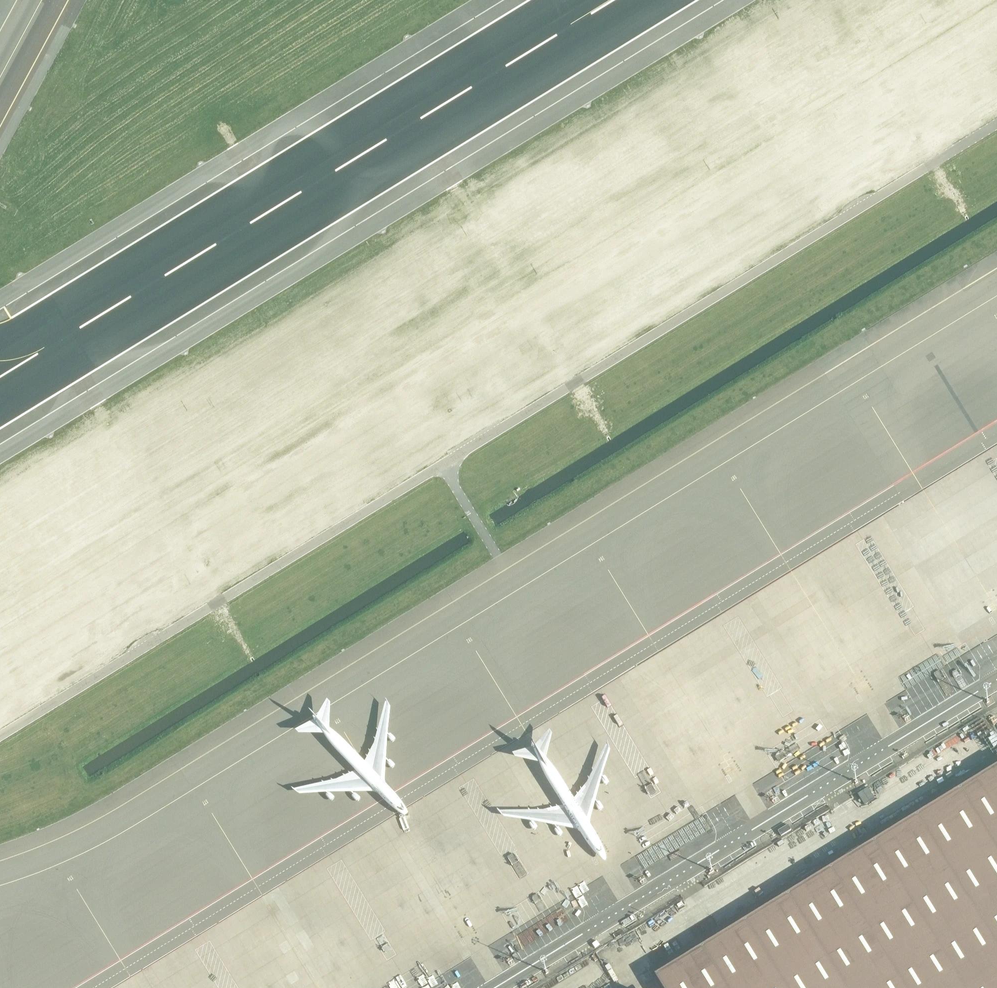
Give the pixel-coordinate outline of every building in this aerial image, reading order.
[(985,721),(973,728),(981,740),(992,733),(985,721)] [(651,969),(662,987),(996,987),(996,756),(651,969)]
